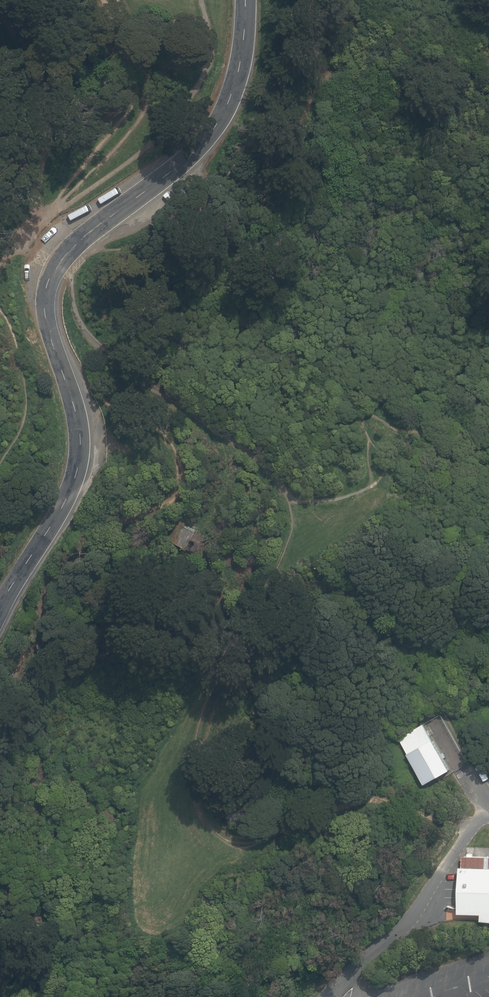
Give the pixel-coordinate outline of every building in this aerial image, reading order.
[(198,530),(182,522),(174,540),(196,550),(201,541),(194,538),(198,530)] [(398,738),(425,784),(450,769),(423,724),(398,738)] [(458,913),(481,913),(481,920),(488,921),(488,856),(463,855),(462,866),(460,866),(458,913)]
